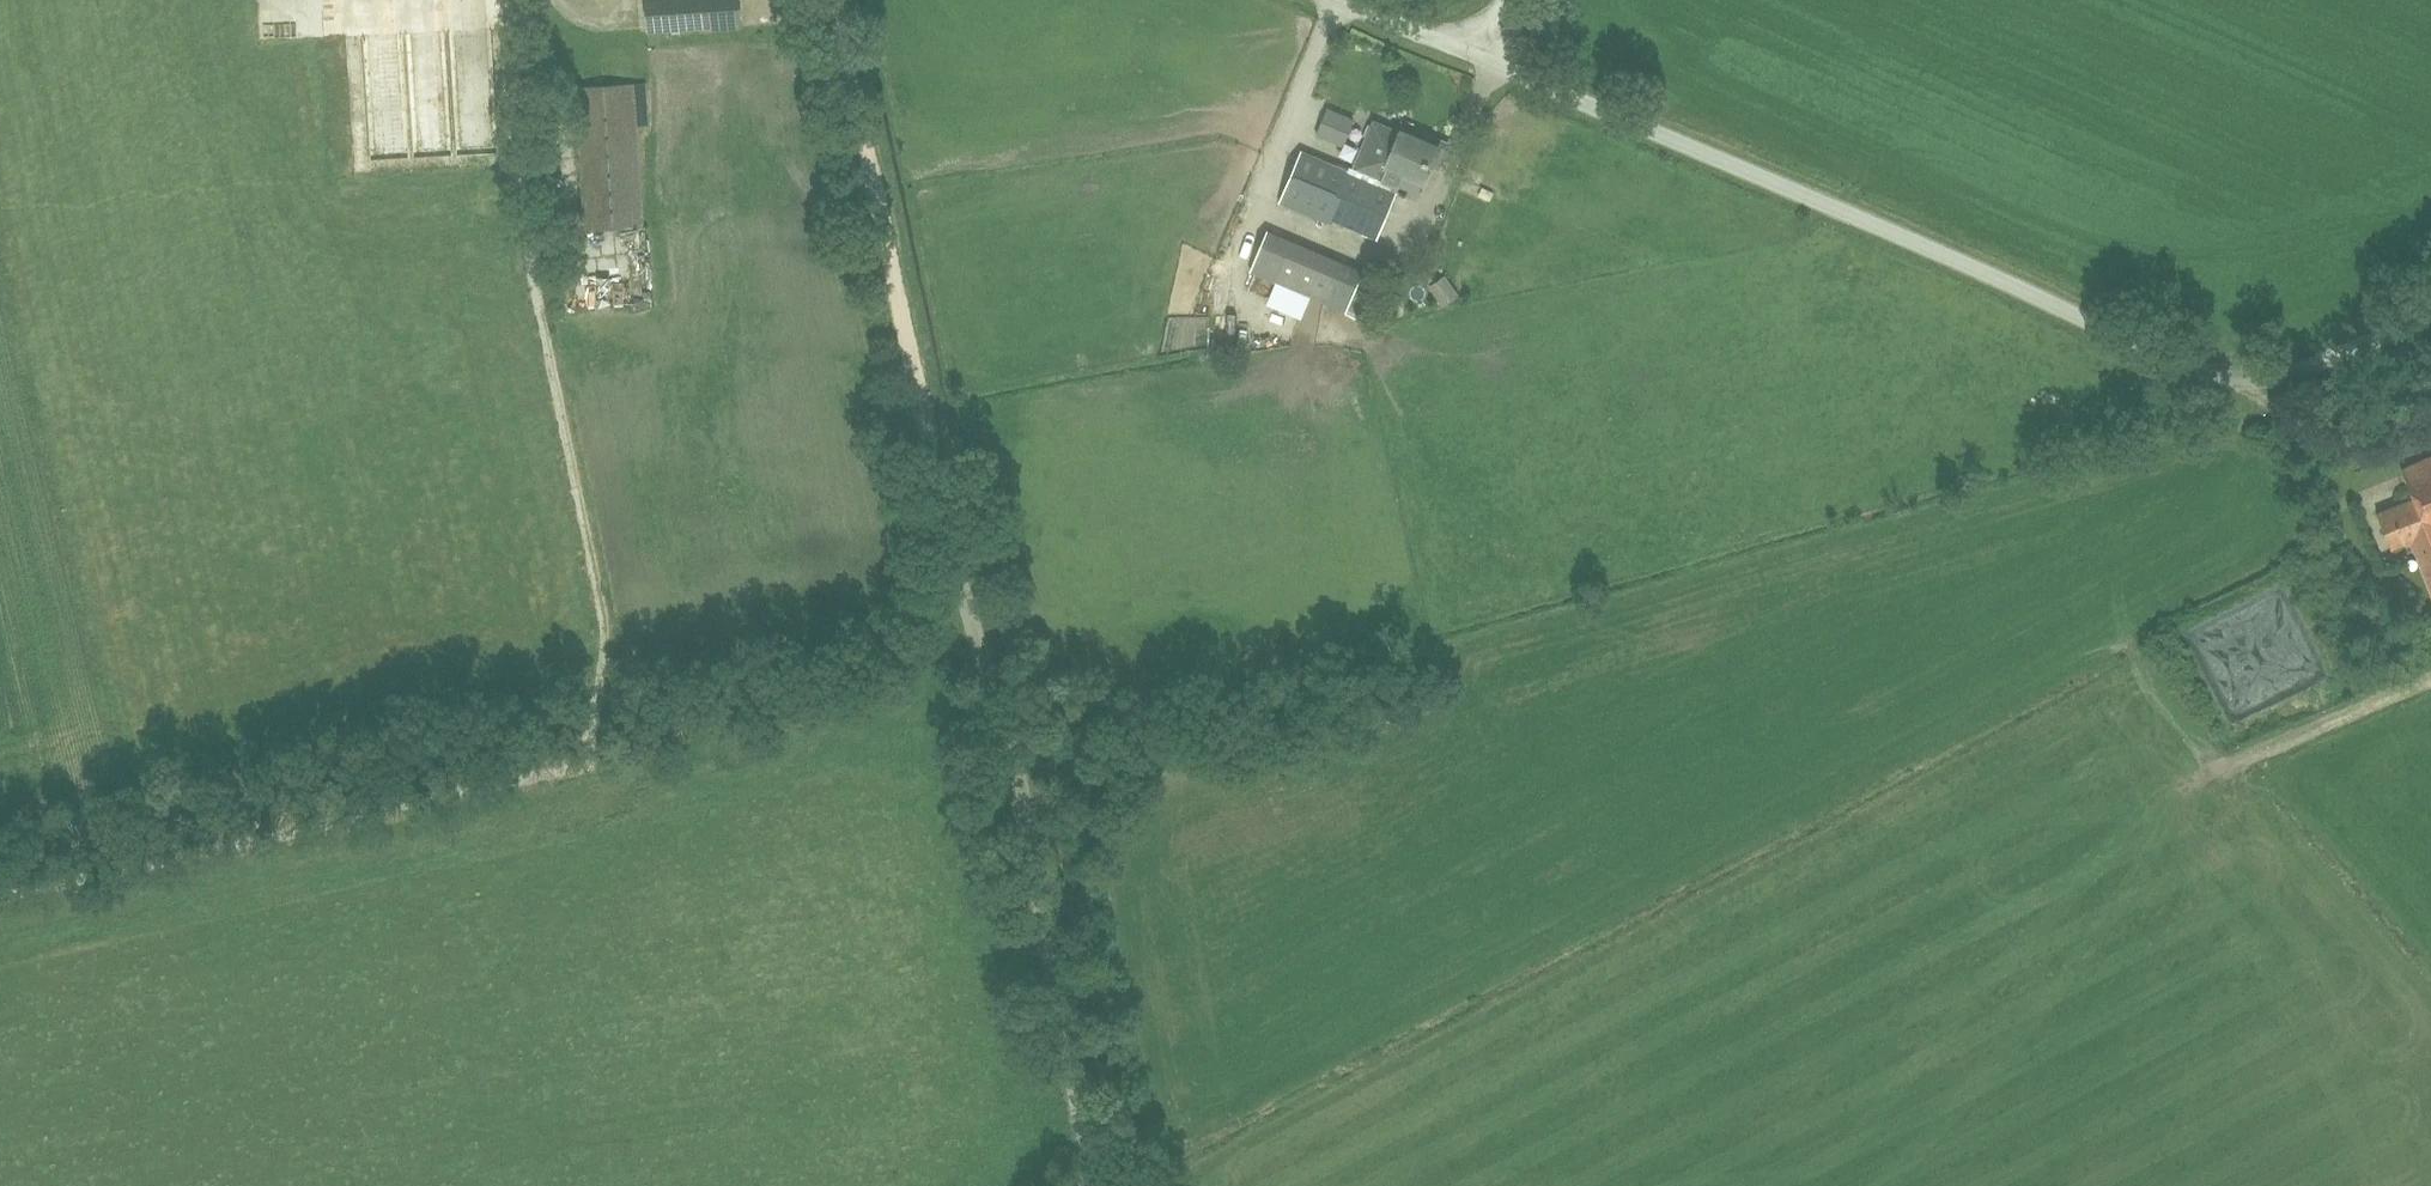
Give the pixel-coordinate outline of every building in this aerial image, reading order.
[(742,26),(740,0),(644,0),(646,32),(742,26)] [(585,230),(642,227),(634,111),(648,111),(646,81),(632,81),(632,84),(575,87),(585,230)] [(1342,146),(1353,120),(1328,109),(1317,135),(1342,146)] [(1399,133),(1374,123),(1353,173),(1300,151),(1279,202),(1327,223),(1329,219),(1377,239),(1396,192),(1395,192),(1402,174),(1425,183),(1432,166),(1438,169),(1447,149),(1445,142),(1424,134),(1421,140),(1400,131),(1399,133)] [(1324,298),(1341,257),(1288,234),(1269,276),(1324,298)] [(604,252),(610,265),(626,258),(620,245),(604,252)] [(1428,287),(1442,307),(1459,295),(1445,275),(1428,287)] [(577,303),(589,302),(586,280),(574,282),(577,303)] [(2401,469),(2413,499),(2377,513),(2391,549),(2420,537),(2430,564),(2430,457),(2401,469)] [(2304,667),(2308,677),(2320,672),(2311,649),(2290,657),(2290,656),(2280,660),(2287,674),(2304,667)]
